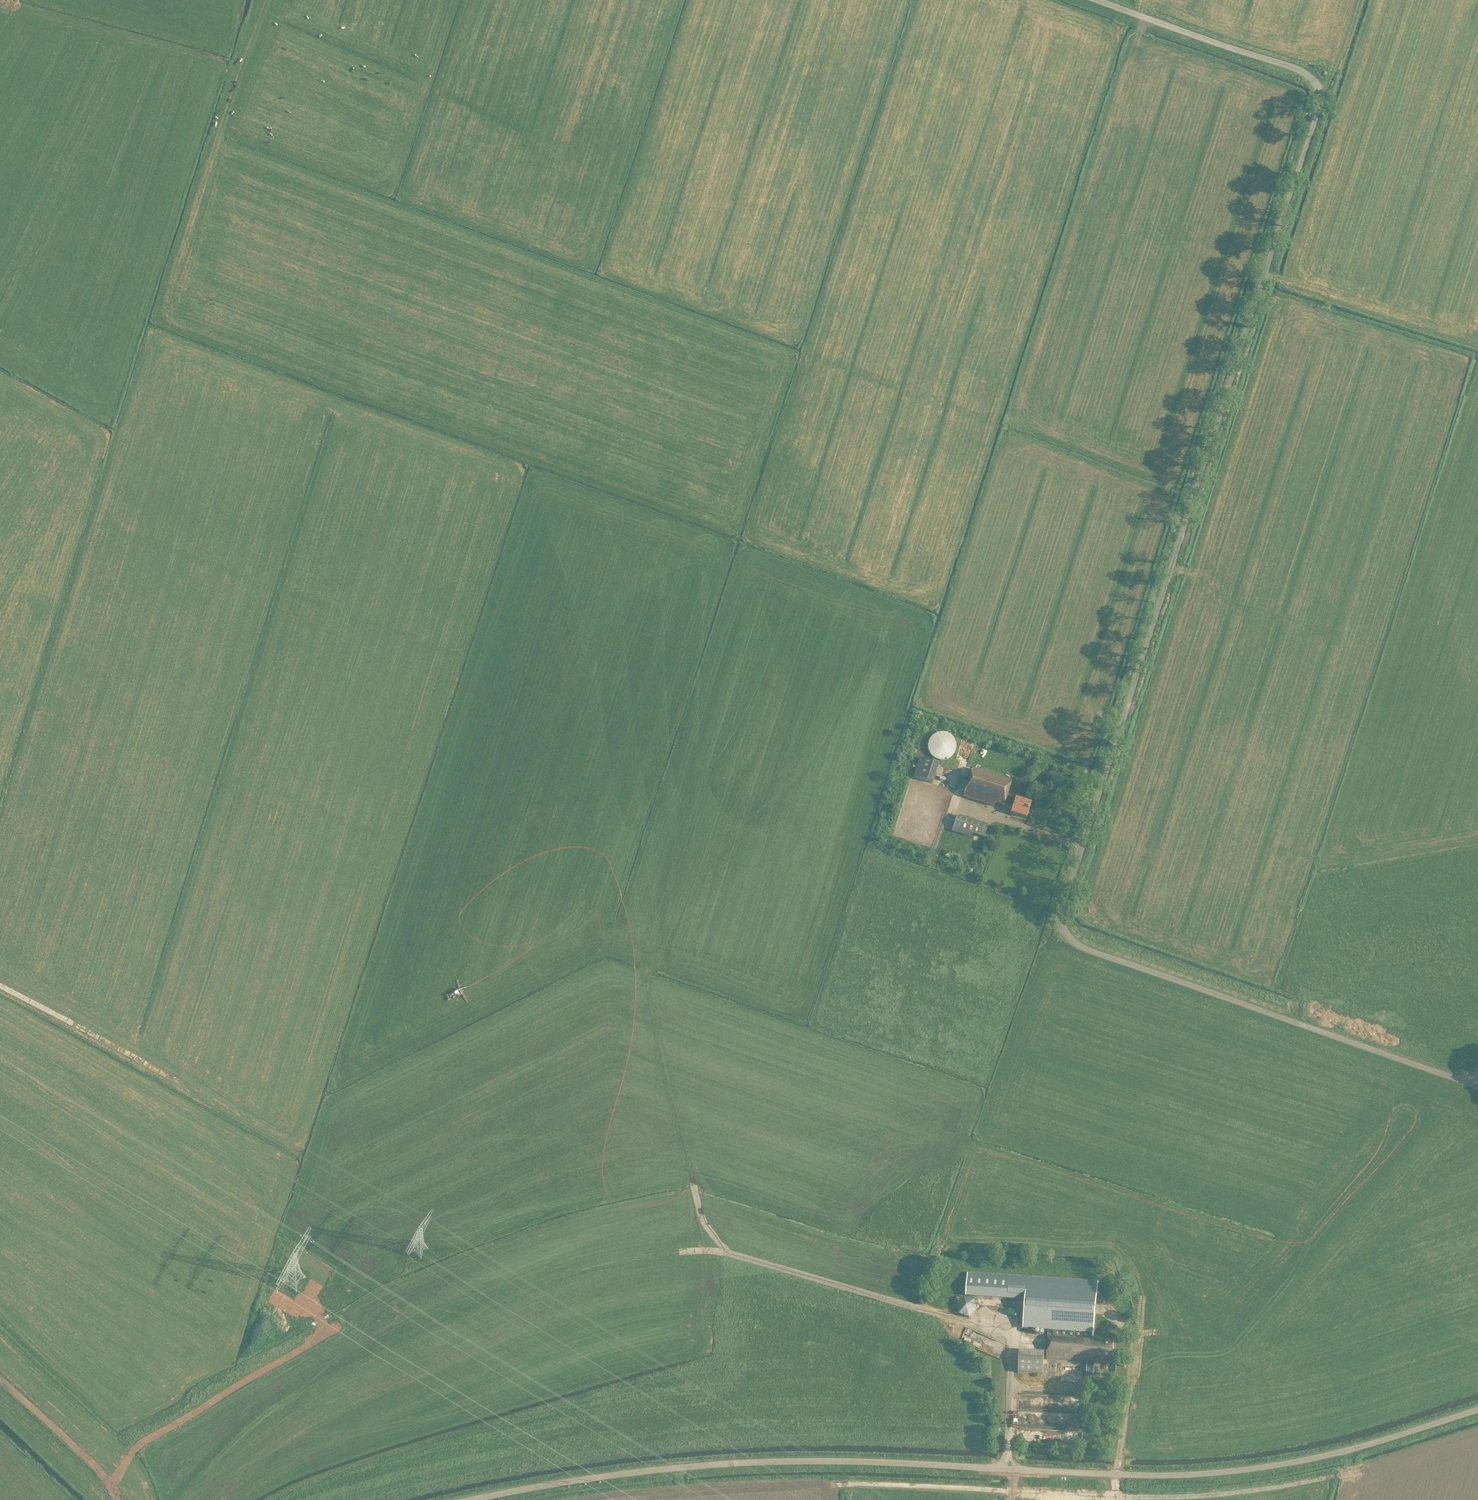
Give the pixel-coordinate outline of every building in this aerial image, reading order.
[(1324,64),(1336,64),(1336,51),(1324,51),(1324,64)] [(939,760),(944,760),(949,757),(953,753),(955,748),(954,742),(952,737),(948,734),(943,732),(937,732),(932,735),(928,739),(927,744),(927,750),(930,755),(934,758),(939,760)] [(931,780),(937,762),(918,756),(912,774),(931,780)] [(1002,803),(1011,806),(1009,810),(1025,815),(1029,801),(1005,793),(1010,778),(971,766),(962,794),(993,803),(994,801),(1002,804),(1002,803)] [(950,828),(969,835),(970,831),(982,835),(986,822),(955,812),(950,828)] [(1113,1335),(1092,1333),(1096,1279),(966,1271),(965,1293),(1024,1297),(1022,1326),(1047,1327),(1045,1356),(1086,1358),(1085,1373),(1092,1374),(1093,1359),(1111,1360),(1113,1335)] [(943,1281),(951,1285),(954,1278),(947,1274),(943,1281)] [(970,1313),(971,1300),(961,1299),(959,1312),(970,1313)] [(959,1339),(994,1353),(996,1346),(994,1345),(997,1338),(965,1326),(959,1339)] [(1042,1349),(1018,1348),(1017,1370),(1041,1371),(1042,1349)] [(1073,1394),(1020,1395),(1020,1407),(1055,1406),(1056,1420),(1073,1419),(1073,1394)] [(1020,1423),(1019,1427),(1024,1428),(1024,1430),(1036,1432),(1037,1425),(1020,1423)] [(1342,1464),(1342,1474),(1356,1474),(1355,1464),(1342,1464)]
